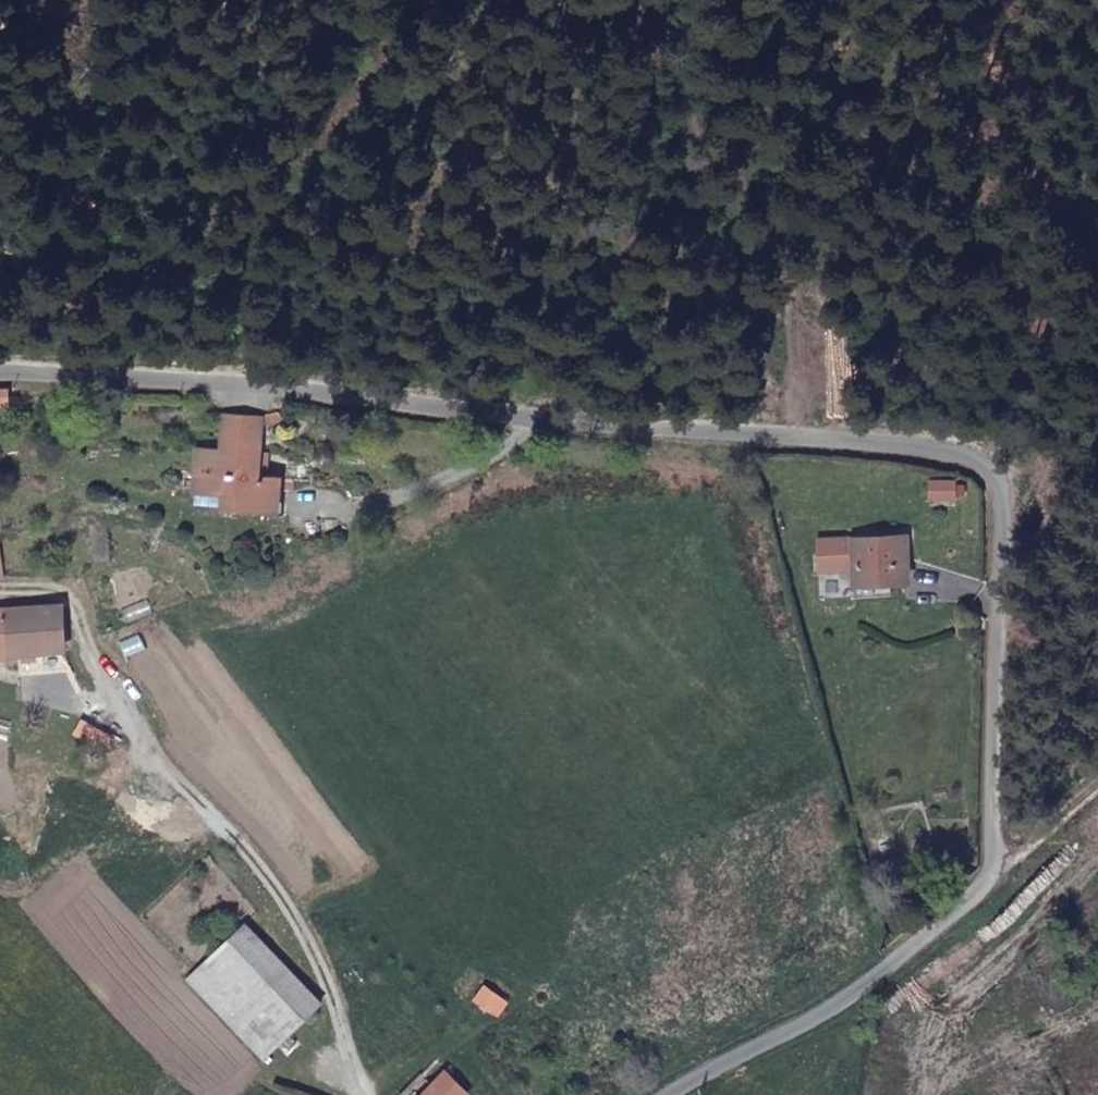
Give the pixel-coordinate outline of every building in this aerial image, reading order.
[(275,415),(238,412),(237,419),(274,421),(275,415)] [(274,421),(237,419),(234,448),(211,447),(208,484),(234,486),(235,474),(268,476),(270,455),(274,421)] [(268,476),(279,477),(281,457),(270,455),(268,476)] [(237,501),(293,504),(294,478),(279,477),(268,476),(235,474),(234,486),(238,487),(237,501)] [(965,482),(940,482),(939,497),(965,498),(965,482)] [(234,486),(208,484),(207,500),(232,501),(234,486)] [(913,534),(859,535),(861,577),(913,577),(913,534)] [(0,545),(0,577),(12,575),(0,545)] [(72,646),(66,603),(0,609),(0,652),(72,646)] [(244,927),(187,981),(262,1061),(319,1007),(244,927)] [(438,1091),(442,1094),(469,1094),(451,1078),(438,1091)]
